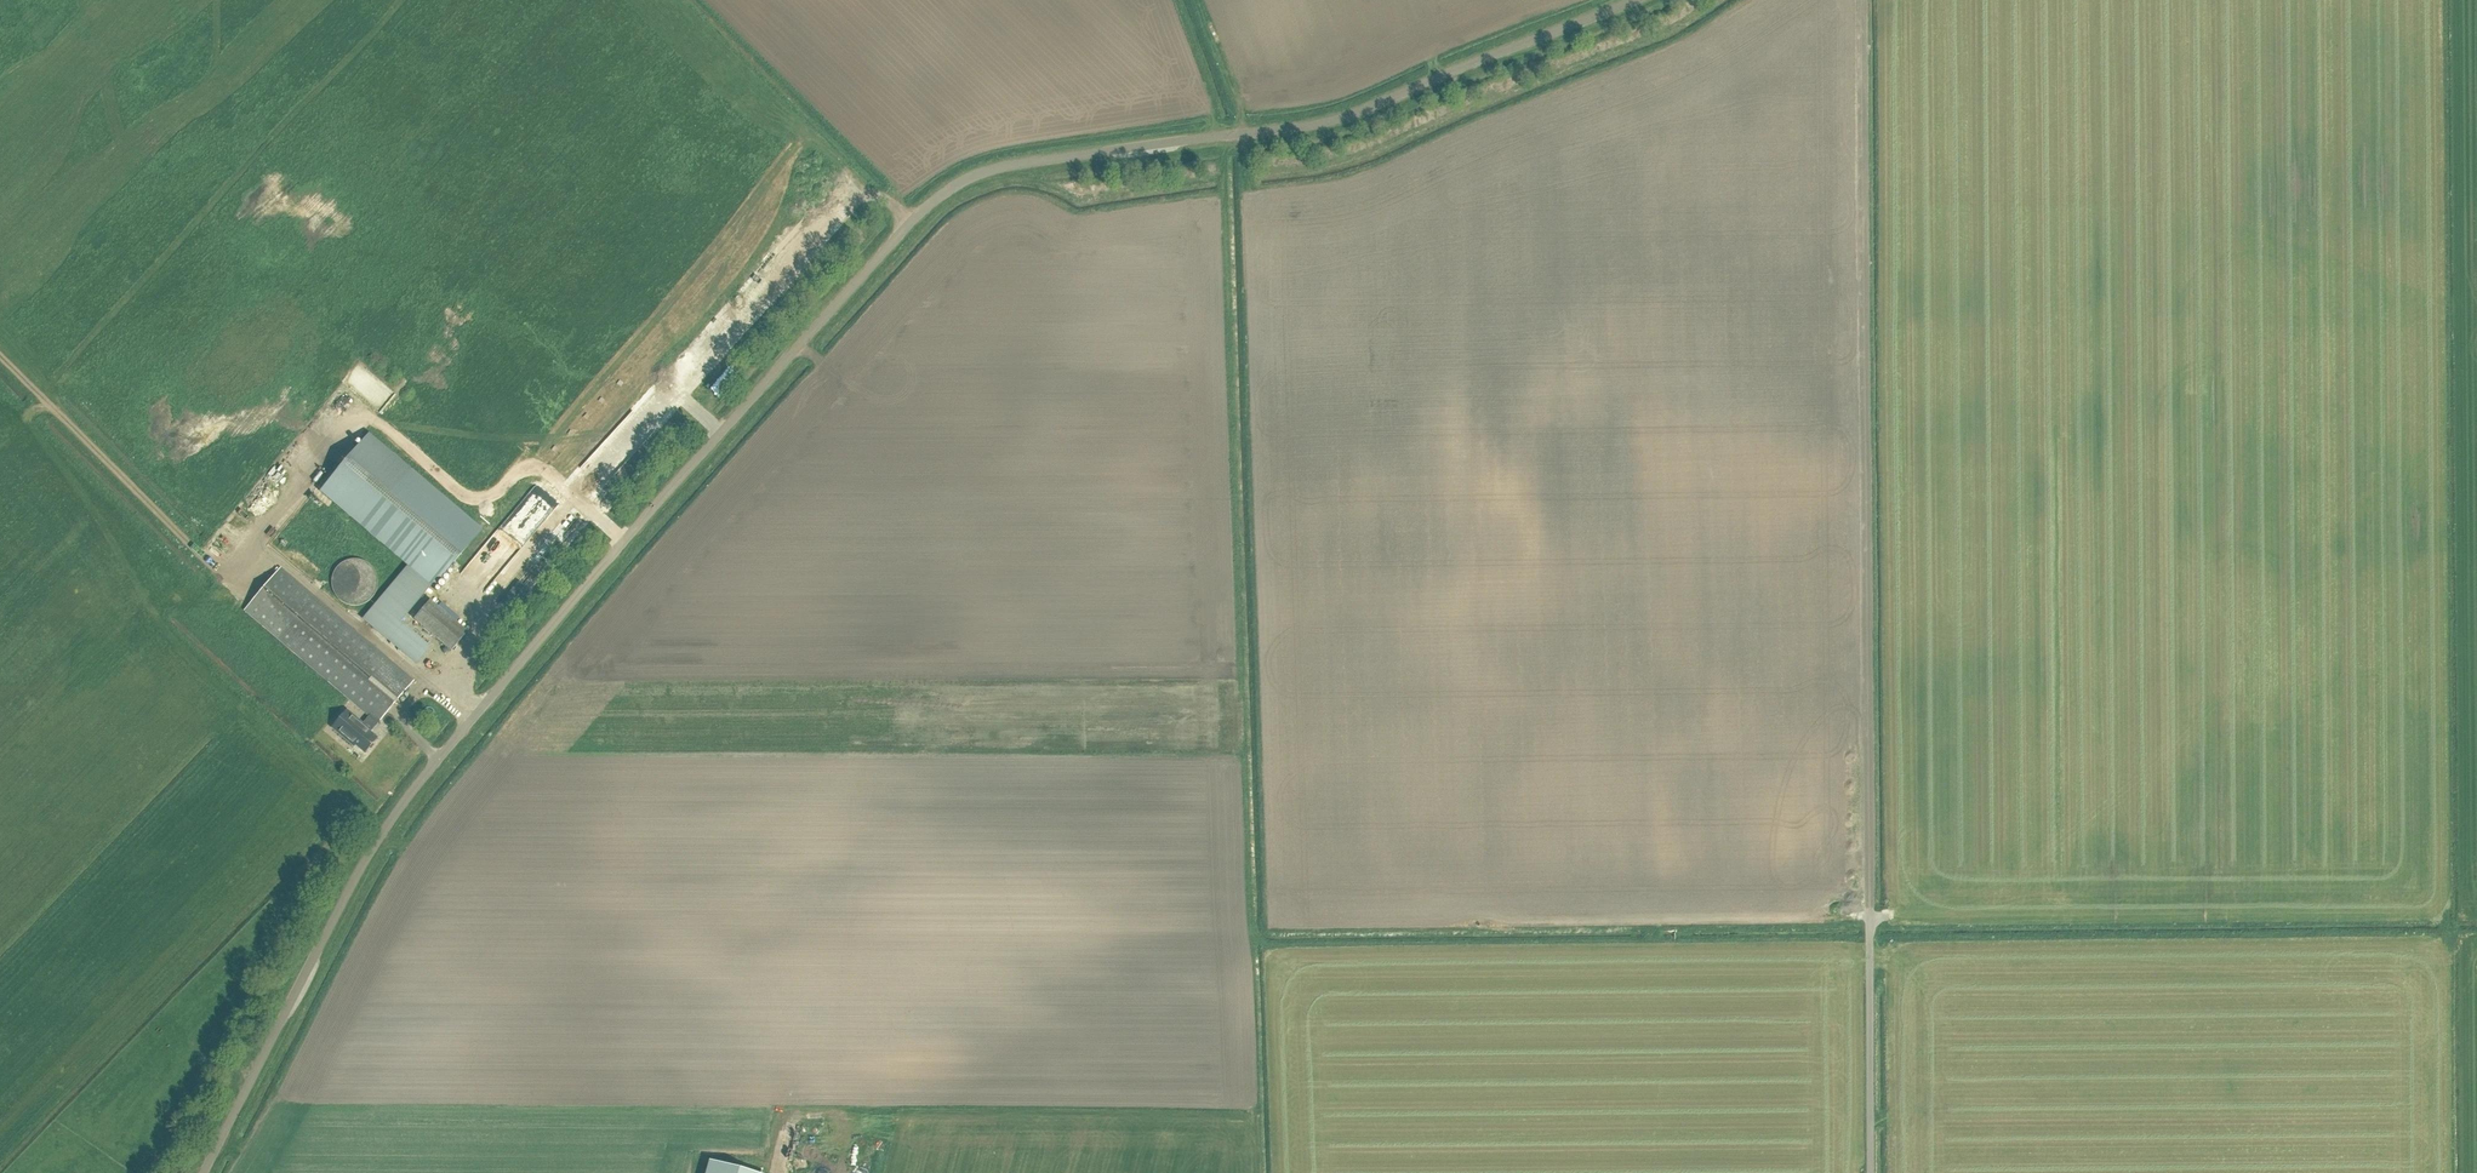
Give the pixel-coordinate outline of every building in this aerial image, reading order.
[(743,314),(706,364),(716,371),(753,322),(743,314)] [(690,377),(684,383),(693,393),(699,387),(690,377)] [(364,621),(414,663),(421,655),(422,656),(430,647),(402,623),(432,587),(435,590),(484,531),(369,435),(321,493),(409,567),(364,621)] [(534,525),(565,493),(549,478),(504,525),(508,528),(504,532),(509,537),(502,545),(508,551),(505,554),(507,556),(536,526),(534,525)] [(573,508),(551,537),(562,545),(583,516),(573,508)] [(359,561),(350,561),(342,564),(336,570),(332,577),(332,586),(334,594),(339,601),(347,605),(355,607),(364,605),(371,601),(376,594),(378,585),(377,577),(373,569),(367,564),(359,561)] [(460,585),(471,596),(489,578),(478,567),(460,585)] [(368,732),(411,681),(280,571),(243,613),(366,716),(360,725),(356,722),(342,739),(351,747),(353,745),(362,753),(374,737),(368,732)] [(452,653),(468,634),(430,601),(414,620),(452,653)] [(359,608),(354,613),(361,620),(366,616),(359,608)] [(338,718),(347,725),(359,712),(351,704),(338,718)] [(2073,902),(2073,910),(2086,909),(2085,901),(2073,902)] [(747,1172),(701,1158),(697,1172),(747,1172)]
